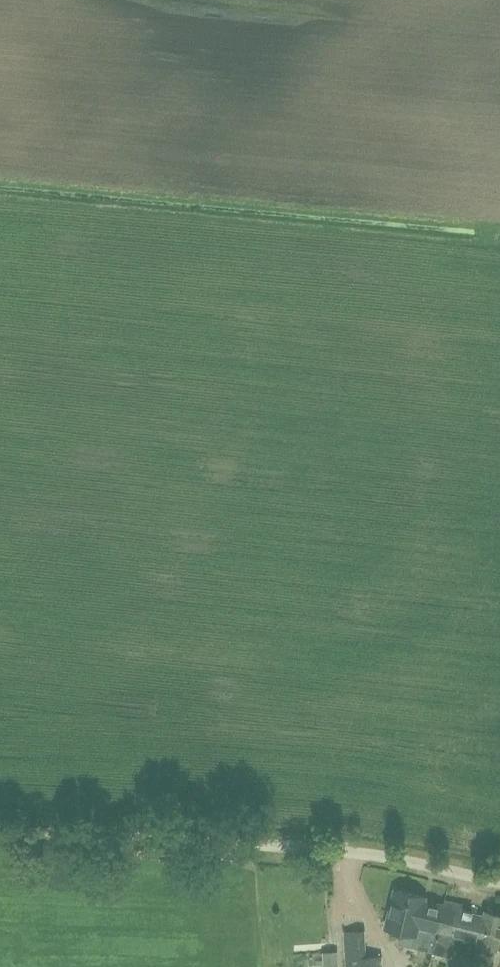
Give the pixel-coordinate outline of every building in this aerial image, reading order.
[(444,905),(443,905),(424,900),(425,896),(395,889),(386,928),(415,935),(417,926),(437,930),(437,931),(444,905)] [(499,936),(499,915),(485,911),(484,915),(453,908),(454,904),(444,901),(443,905),(444,905),(437,931),(437,930),(431,951),(450,956),(455,935),(477,940),(476,944),(477,945),(474,957),(493,961),(496,949),(497,950),(499,936)] [(339,934),(342,935),(338,952),(360,956),(365,938),(363,938),(367,920),(343,915),(339,934)] [(342,956),(328,957),(328,966),(342,966),(342,956)] [(347,966),(382,966),(382,957),(346,959),(347,966)]
